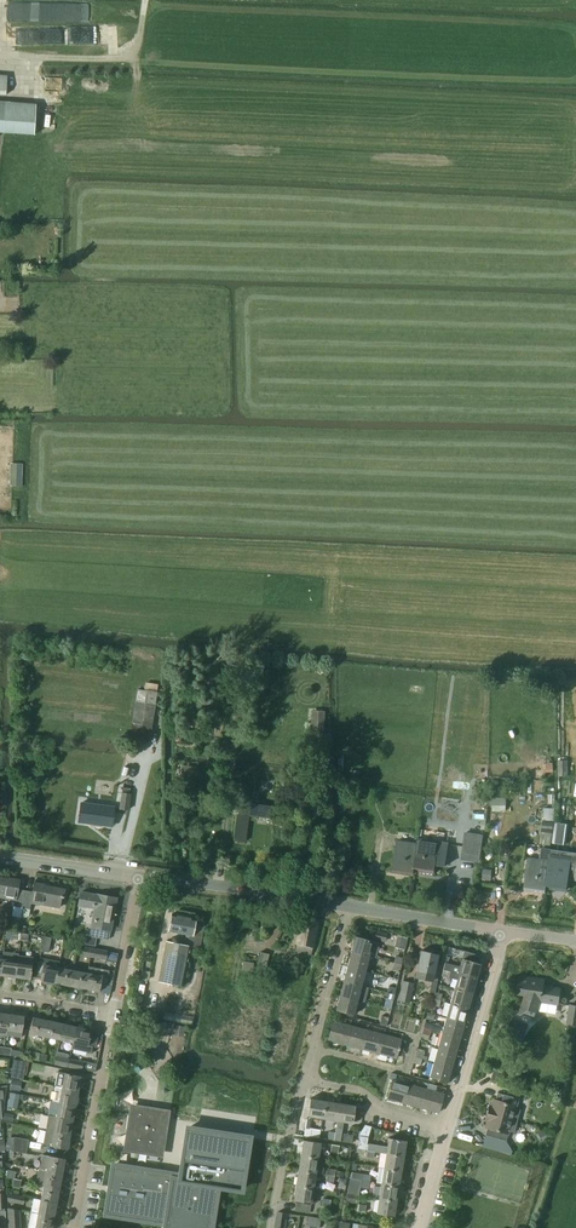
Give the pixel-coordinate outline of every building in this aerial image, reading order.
[(9,476),(9,486),(22,486),(22,476),(9,476)] [(130,738),(149,741),(156,693),(138,690),(130,738)] [(311,730),(324,731),(325,711),(312,710),(311,730)] [(558,760),(558,776),(568,777),(568,760),(558,760)] [(181,765),(180,776),(194,778),(196,767),(181,765)] [(182,783),(181,790),(193,791),(194,785),(182,783)] [(120,809),(128,810),(130,794),(129,794),(130,789),(123,788),(120,809)] [(236,815),(233,839),(245,841),(249,815),(273,818),(275,806),(238,802),(237,810),(238,811),(238,815),(236,815)] [(79,822),(111,827),(114,807),(81,803),(79,822)] [(544,807),(543,820),(554,822),(554,808),(544,807)] [(542,820),(540,836),(542,837),(543,837),(551,838),(554,822),(543,820),(542,820)] [(556,823),(553,843),(566,845),(569,824),(556,823)] [(483,835),(470,834),(469,854),(481,855),(483,835)] [(417,844),(414,870),(434,873),(439,842),(418,839),(417,844)] [(413,875),(414,870),(417,844),(397,841),(393,873),(413,875)] [(529,859),(525,890),(545,892),(546,888),(549,861),(551,849),(542,848),(540,860),(529,859)] [(546,888),(566,890),(568,879),(575,880),(575,852),(551,849),(549,861),(546,888)] [(16,899),(15,907),(22,908),(25,891),(18,889),(20,880),(8,878),(8,879),(0,877),(0,896),(16,899)] [(34,882),(32,892),(25,891),(22,908),(30,909),(31,902),(60,907),(62,894),(64,895),(65,889),(45,886),(46,884),(34,882)] [(96,894),(81,892),(79,905),(95,908),(91,926),(110,930),(116,897),(96,894)] [(182,939),(182,944),(185,944),(190,945),(190,948),(200,949),(203,934),(193,932),(195,921),(171,916),(168,931),(186,934),(185,940),(182,939)] [(297,944),(295,952),(311,955),(313,947),(319,919),(302,916),(296,944),(297,944)] [(371,928),(368,938),(385,942),(387,932),(371,928)] [(13,939),(21,940),(22,933),(14,932),(13,939)] [(95,946),(97,936),(86,935),(84,944),(95,946)] [(41,952),(48,953),(51,937),(44,936),(41,952)] [(355,936),(351,951),(369,956),(376,958),(380,943),(373,941),(355,936)] [(398,936),(395,948),(404,950),(407,938),(398,936)] [(63,940),(62,947),(70,948),(71,941),(63,940)] [(185,944),(182,944),(166,941),(158,981),(183,986),(190,948),(190,945),(185,944)] [(83,956),(90,957),(92,949),(84,947),(83,956)] [(92,949),(90,957),(106,960),(108,952),(92,949)] [(4,951),(3,955),(4,955),(1,975),(15,977),(18,955),(19,955),(19,953),(4,951)] [(365,970),(369,956),(351,951),(348,966),(365,970)] [(432,981),(432,980),(438,954),(421,951),(415,977),(432,981)] [(463,958),(461,966),(461,967),(445,963),(443,970),(451,971),(459,973),(477,979),(481,964),(472,961),(475,954),(464,951),(462,958),(463,958)] [(260,952),(256,968),(265,971),(269,954),(260,952)] [(33,957),(19,955),(18,955),(15,977),(30,979),(33,957)] [(55,983),(59,961),(45,958),(41,980),(42,981),(41,983),(48,985),(49,982),(55,983)] [(69,986),(73,970),(59,967),(60,961),(59,961),(55,983),(69,986)] [(87,972),(84,989),(85,989),(85,991),(91,992),(92,990),(99,991),(100,984),(106,985),(109,970),(88,966),(87,972)] [(361,985),(365,970),(348,966),(344,980),(361,985)] [(84,989),(87,972),(73,970),(69,986),(84,989)] [(443,970),(442,976),(449,978),(451,971),(443,970)] [(451,971),(449,978),(457,980),(454,989),(472,994),(477,979),(459,973),(451,971)] [(521,1015),(530,1018),(533,1010),(537,1012),(541,1001),(559,1004),(561,988),(544,986),(545,980),(521,976),(518,990),(527,991),(519,1014),(521,1015)] [(344,980),(340,995),(357,1000),(357,1001),(365,1003),(369,987),(361,985),(344,980)] [(402,980),(398,1000),(410,1003),(414,983),(402,980)] [(387,993),(395,994),(396,987),(389,986),(387,993)] [(472,994),(454,989),(450,1003),(468,1009),(472,994)] [(434,993),(432,999),(441,1001),(442,995),(434,993)] [(357,1000),(340,995),(336,1010),(353,1015),(357,1001),(357,1000)] [(441,1001),(432,999),(431,1005),(439,1007),(441,1001)] [(468,1009),(450,1003),(446,1018),(464,1023),(468,1009)] [(567,1024),(575,1025),(575,1006),(569,1005),(567,1024)] [(428,1012),(426,1018),(433,1020),(435,1014),(428,1012)] [(7,1035),(10,1014),(0,1013),(0,1034),(7,1035)] [(21,1037),(22,1032),(24,1016),(10,1014),(7,1035),(21,1037)] [(380,1022),(387,1024),(389,1017),(382,1015),(380,1022)] [(29,1033),(44,1036),(48,1020),(33,1017),(29,1033)] [(464,1023),(446,1018),(444,1026),(432,1023),(431,1029),(442,1032),(460,1037),(464,1023)] [(526,1033),(529,1024),(513,1019),(510,1028),(515,1030),(526,1033)] [(58,1039),(62,1023),(48,1020),(44,1036),(58,1039)] [(156,1021),(155,1028),(166,1030),(167,1023),(156,1021)] [(328,1040),(345,1044),(350,1025),(333,1021),(328,1040)] [(432,1023),(425,1021),(423,1027),(431,1029),(432,1023)] [(73,1043),(76,1026),(62,1023),(58,1039),(73,1043)] [(174,1025),(172,1036),(184,1038),(186,1027),(174,1025)] [(367,1030),(350,1025),(345,1044),(362,1049),(367,1030)] [(76,1026),(73,1043),(72,1049),(91,1053),(93,1046),(88,1045),(91,1030),(76,1026)] [(429,1035),(431,1029),(423,1027),(422,1033),(429,1035)] [(384,1034),(367,1030),(362,1049),(379,1053),(384,1034)] [(460,1037),(442,1032),(438,1047),(456,1053),(460,1037)] [(384,1034),(379,1053),(396,1058),(398,1050),(403,1051),(405,1041),(401,1040),(401,1039),(384,1034)] [(12,1048),(5,1047),(4,1054),(11,1055),(12,1048)] [(456,1053),(438,1047),(434,1062),(452,1067),(456,1053)] [(415,1056),(422,1058),(424,1052),(417,1050),(415,1056)] [(32,1059),(39,1061),(40,1053),(40,1052),(33,1051),(32,1059)] [(40,1053),(39,1061),(46,1062),(47,1055),(40,1053)] [(68,1067),(70,1059),(70,1058),(56,1055),(54,1064),(61,1065),(68,1067)] [(420,1065),(422,1058),(415,1056),(413,1063),(420,1065)] [(70,1059),(68,1067),(82,1070),(84,1061),(70,1058),(70,1059)] [(170,1059),(164,1062),(169,1071),(175,1067),(170,1059)] [(447,1082),(452,1067),(434,1062),(429,1077),(447,1082)] [(494,1070),(491,1080),(500,1083),(503,1073),(494,1070)] [(81,1076),(65,1073),(58,1071),(55,1086),(62,1088),(78,1091),(81,1076)] [(12,1079),(10,1089),(20,1091),(22,1081),(12,1079)] [(404,1103),(410,1084),(392,1079),(387,1098),(404,1103)] [(421,1108),(426,1089),(410,1084),(404,1103),(421,1108)] [(76,1105),(78,1091),(62,1088),(55,1086),(54,1091),(52,1091),(50,1099),(53,1099),(52,1101),(59,1102),(76,1105)] [(444,1093),(426,1089),(421,1108),(438,1113),(444,1093)] [(516,1106),(518,1099),(497,1093),(495,1100),(493,1099),(492,1105),(489,1105),(487,1113),(517,1121),(521,1110),(516,1108),(516,1106)] [(307,1116),(323,1119),(325,1101),(310,1099),(307,1116)] [(17,1103),(8,1101),(7,1107),(16,1109),(17,1103)] [(337,1121),(340,1103),(325,1101),(323,1119),(337,1121)] [(59,1102),(57,1116),(57,1117),(73,1120),(76,1105),(59,1102)] [(353,1123),(354,1113),(356,1106),(340,1103),(337,1121),(335,1132),(334,1140),(340,1141),(344,1122),(353,1123)] [(168,1126),(166,1125),(168,1113),(153,1111),(154,1107),(145,1106),(145,1109),(133,1108),(131,1115),(129,1115),(126,1129),(129,1129),(126,1148),(161,1153),(163,1141),(166,1141),(168,1126)] [(4,1112),(3,1120),(12,1122),(14,1114),(4,1112)] [(514,1133),(517,1121),(487,1113),(485,1121),(487,1121),(485,1128),(487,1128),(486,1135),(506,1141),(508,1134),(509,1132),(514,1133)] [(48,1115),(45,1130),(70,1135),(73,1120),(57,1117),(57,1116),(48,1115)] [(305,1127),(304,1135),(317,1137),(318,1129),(305,1127)] [(106,1214),(173,1225),(173,1227),(212,1227),(218,1186),(241,1190),(250,1137),(188,1128),(181,1176),(114,1165),(106,1214)] [(43,1145),(51,1146),(67,1149),(70,1135),(45,1130),(43,1145)] [(360,1136),(358,1149),(366,1150),(368,1137),(360,1136)] [(12,1144),(28,1147),(29,1140),(14,1137),(12,1144)] [(386,1153),(404,1156),(406,1141),(389,1138),(386,1153)] [(301,1156),(318,1158),(321,1143),(303,1140),(301,1156)] [(27,1153),(28,1147),(12,1144),(11,1151),(27,1153)] [(340,1146),(332,1144),(331,1151),(339,1152),(340,1146)] [(404,1156),(386,1153),(384,1169),(401,1171),(404,1156)] [(41,1154),(40,1161),(48,1162),(46,1170),(63,1174),(63,1173),(65,1173),(66,1166),(64,1166),(65,1159),(49,1155),(49,1156),(41,1154)] [(301,1156),(298,1171),(316,1173),(316,1174),(323,1175),(324,1168),(317,1167),(318,1158),(301,1156)] [(150,1157),(149,1165),(157,1166),(158,1158),(150,1157)] [(376,1183),(381,1184),(399,1187),(401,1171),(384,1169),(379,1168),(376,1183)] [(39,1169),(37,1176),(45,1178),(43,1185),(60,1188),(60,1187),(62,1188),(64,1181),(61,1180),(63,1174),(46,1170),(39,1169)] [(8,1171),(7,1178),(14,1179),(15,1172),(8,1171)] [(298,1171),(296,1186),(314,1188),(316,1174),(316,1173),(298,1171)] [(362,1180),(362,1181),(370,1182),(371,1175),(352,1172),(351,1179),(362,1180)] [(349,1186),(347,1194),(356,1195),(357,1195),(360,1196),(361,1188),(361,1187),(362,1181),(362,1180),(351,1179),(350,1178),(349,1186)] [(14,1179),(13,1186),(20,1188),(21,1181),(14,1179)] [(399,1187),(381,1184),(379,1199),(396,1201),(399,1187)] [(60,1188),(43,1185),(43,1186),(41,1200),(57,1203),(60,1188)] [(296,1186),(294,1201),(315,1204),(316,1197),(312,1196),(314,1188),(296,1186)] [(7,1192),(8,1201),(24,1205),(25,1197),(7,1192)] [(346,1202),(355,1204),(355,1203),(356,1204),(357,1195),(356,1195),(347,1194),(346,1202)] [(323,1198),(322,1205),(330,1207),(331,1200),(323,1198)] [(394,1216),(396,1201),(379,1199),(377,1214),(394,1216)] [(38,1214),(54,1217),(54,1216),(57,1217),(58,1209),(56,1209),(57,1203),(41,1200),(38,1214)] [(297,1202),(296,1211),(310,1213),(311,1205),(297,1202)] [(355,1203),(355,1204),(354,1210),(365,1212),(366,1205),(356,1204),(355,1203)] [(9,1227),(21,1227),(20,1209),(8,1209),(9,1217),(8,1217),(9,1227)] [(275,1227),(284,1227),(287,1213),(278,1211),(275,1227)] [(54,1217),(38,1214),(31,1213),(28,1227),(52,1227),(54,1217)] [(315,1217),(313,1227),(320,1227),(321,1218),(315,1217)]
